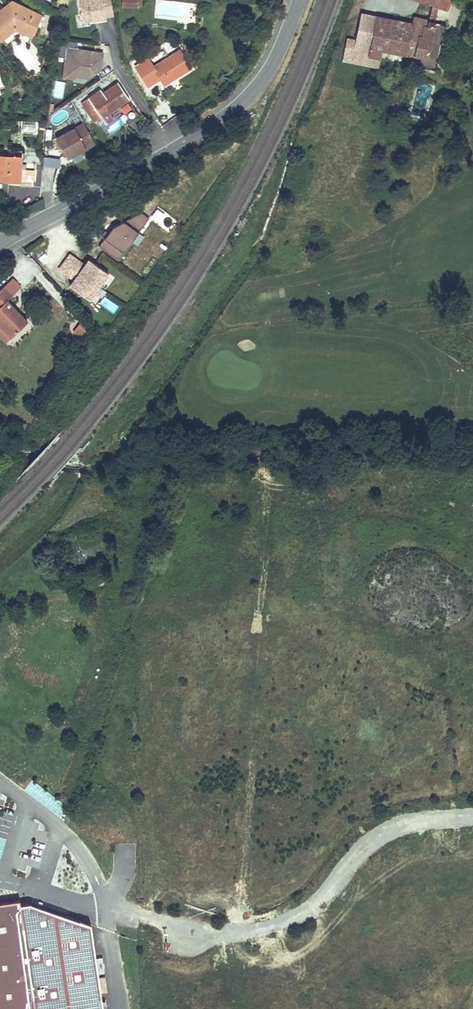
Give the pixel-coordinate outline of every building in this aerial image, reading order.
[(80,21),(111,20),(111,0),(80,0),(80,21)] [(425,3),(426,3),(426,2),(432,5),(437,6),(446,10),(450,0),(426,0),(425,3)] [(12,2),(10,7),(6,10),(4,8),(0,12),(0,40),(1,39),(8,33),(7,31),(15,25),(24,29),(23,32),(33,36),(42,15),(12,2)] [(432,22),(437,6),(432,5),(428,21),(432,22)] [(376,17),(361,13),(356,37),(355,44),(351,62),(366,65),(376,17)] [(376,17),(366,65),(378,68),(382,50),(406,55),(409,38),(411,38),(413,25),(412,24),(376,17)] [(435,70),(445,25),(432,22),(428,21),(413,18),(412,24),(413,25),(423,27),(421,37),(419,36),(414,56),(409,55),(407,64),(435,70)] [(24,29),(15,25),(7,31),(8,33),(1,39),(5,45),(16,37),(30,43),(33,36),(23,32),(24,29)] [(421,37),(423,27),(413,25),(411,38),(409,38),(406,55),(409,55),(414,56),(419,36),(421,37)] [(356,37),(345,34),(343,41),(355,44),(356,37)] [(355,44),(343,41),(339,59),(351,62),(355,44)] [(62,77),(101,79),(102,50),(64,48),(62,77)] [(164,85),(191,68),(180,51),(154,67),(148,58),(135,66),(148,87),(156,82),(153,76),(157,73),(161,79),(164,85)] [(161,79),(157,73),(153,76),(156,82),(161,79)] [(109,114),(129,99),(117,84),(102,94),(100,91),(81,105),(94,122),(101,117),(106,123),(113,119),(111,116),(109,114)] [(111,116),(131,102),(129,99),(109,114),(111,116)] [(391,114),(398,116),(401,104),(394,102),(391,114)] [(45,124),(33,122),(32,130),(45,131),(45,124)] [(83,123),(54,137),(66,160),(95,145),(83,123)] [(22,157),(0,156),(0,180),(20,182),(22,157)] [(59,167),(59,157),(42,157),(42,166),(59,167)] [(112,229),(98,248),(119,261),(149,220),(141,214),(112,229)] [(84,264),(68,253),(57,270),(73,281),(69,287),(90,301),(109,274),(88,260),(84,264)] [(28,322),(7,301),(13,296),(4,287),(0,291),(0,326),(1,327),(12,338),(28,322)] [(113,314),(119,307),(104,295),(99,302),(113,314)] [(94,329),(84,320),(79,326),(89,334),(94,329)] [(12,338),(1,327),(0,328),(0,336),(7,343),(12,338)] [(25,430),(26,424),(14,421),(12,427),(25,430)] [(90,920),(25,906),(0,908),(0,1008),(104,1008),(90,920)]
